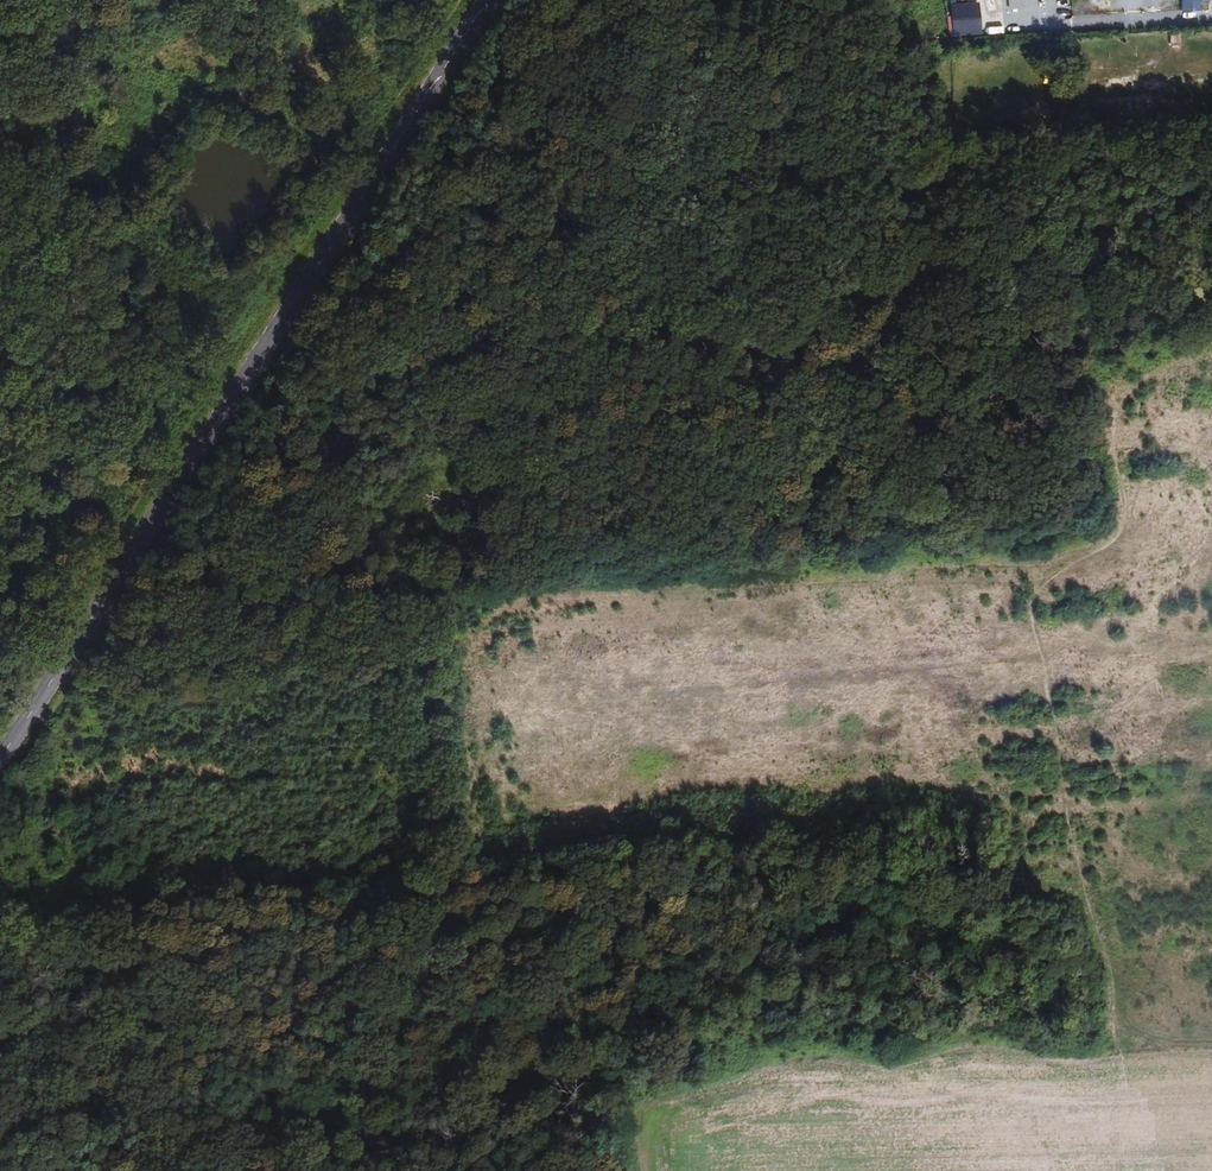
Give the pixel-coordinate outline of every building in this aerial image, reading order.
[(955,37),(982,35),(980,3),(952,5),(955,37)]
